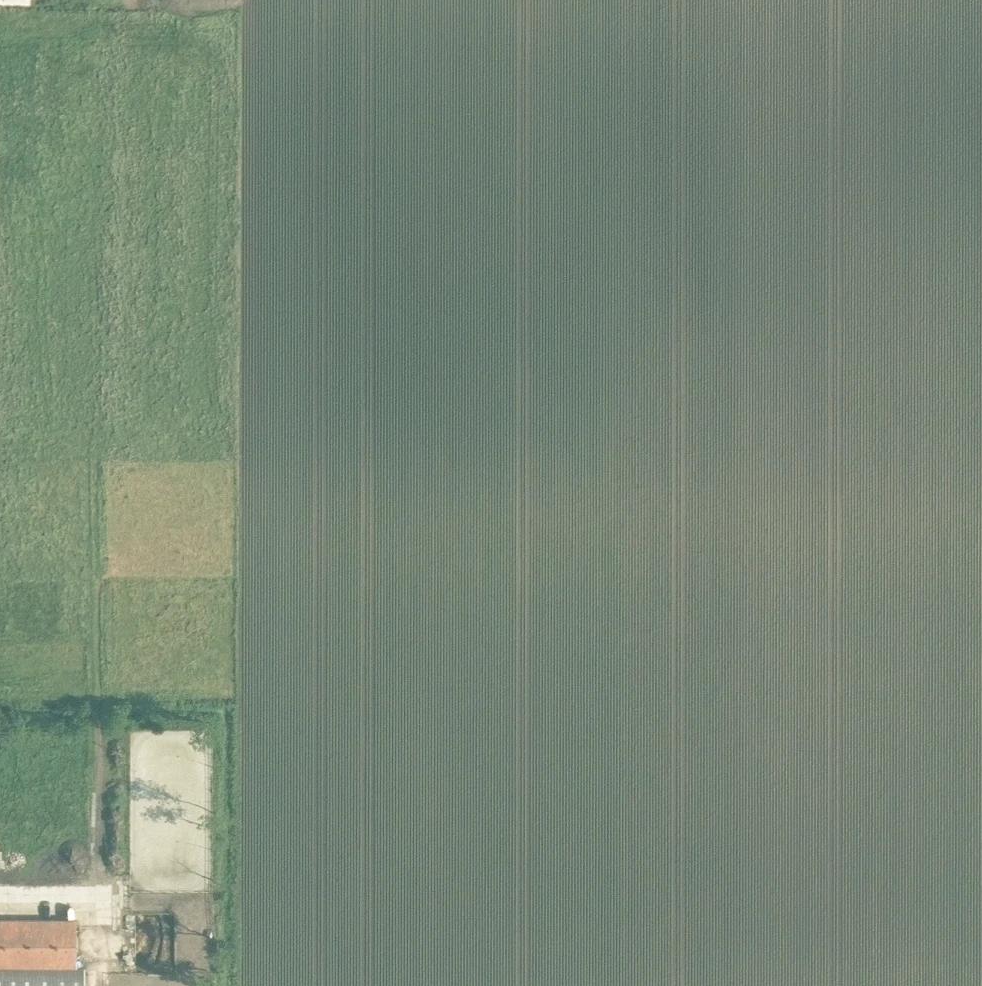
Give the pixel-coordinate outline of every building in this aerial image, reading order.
[(168,939),(168,921),(144,920),(144,939),(168,939)] [(74,969),(74,921),(0,921),(0,969),(74,969)] [(84,969),(74,969),(0,969),(0,985),(84,985),(84,969)]
